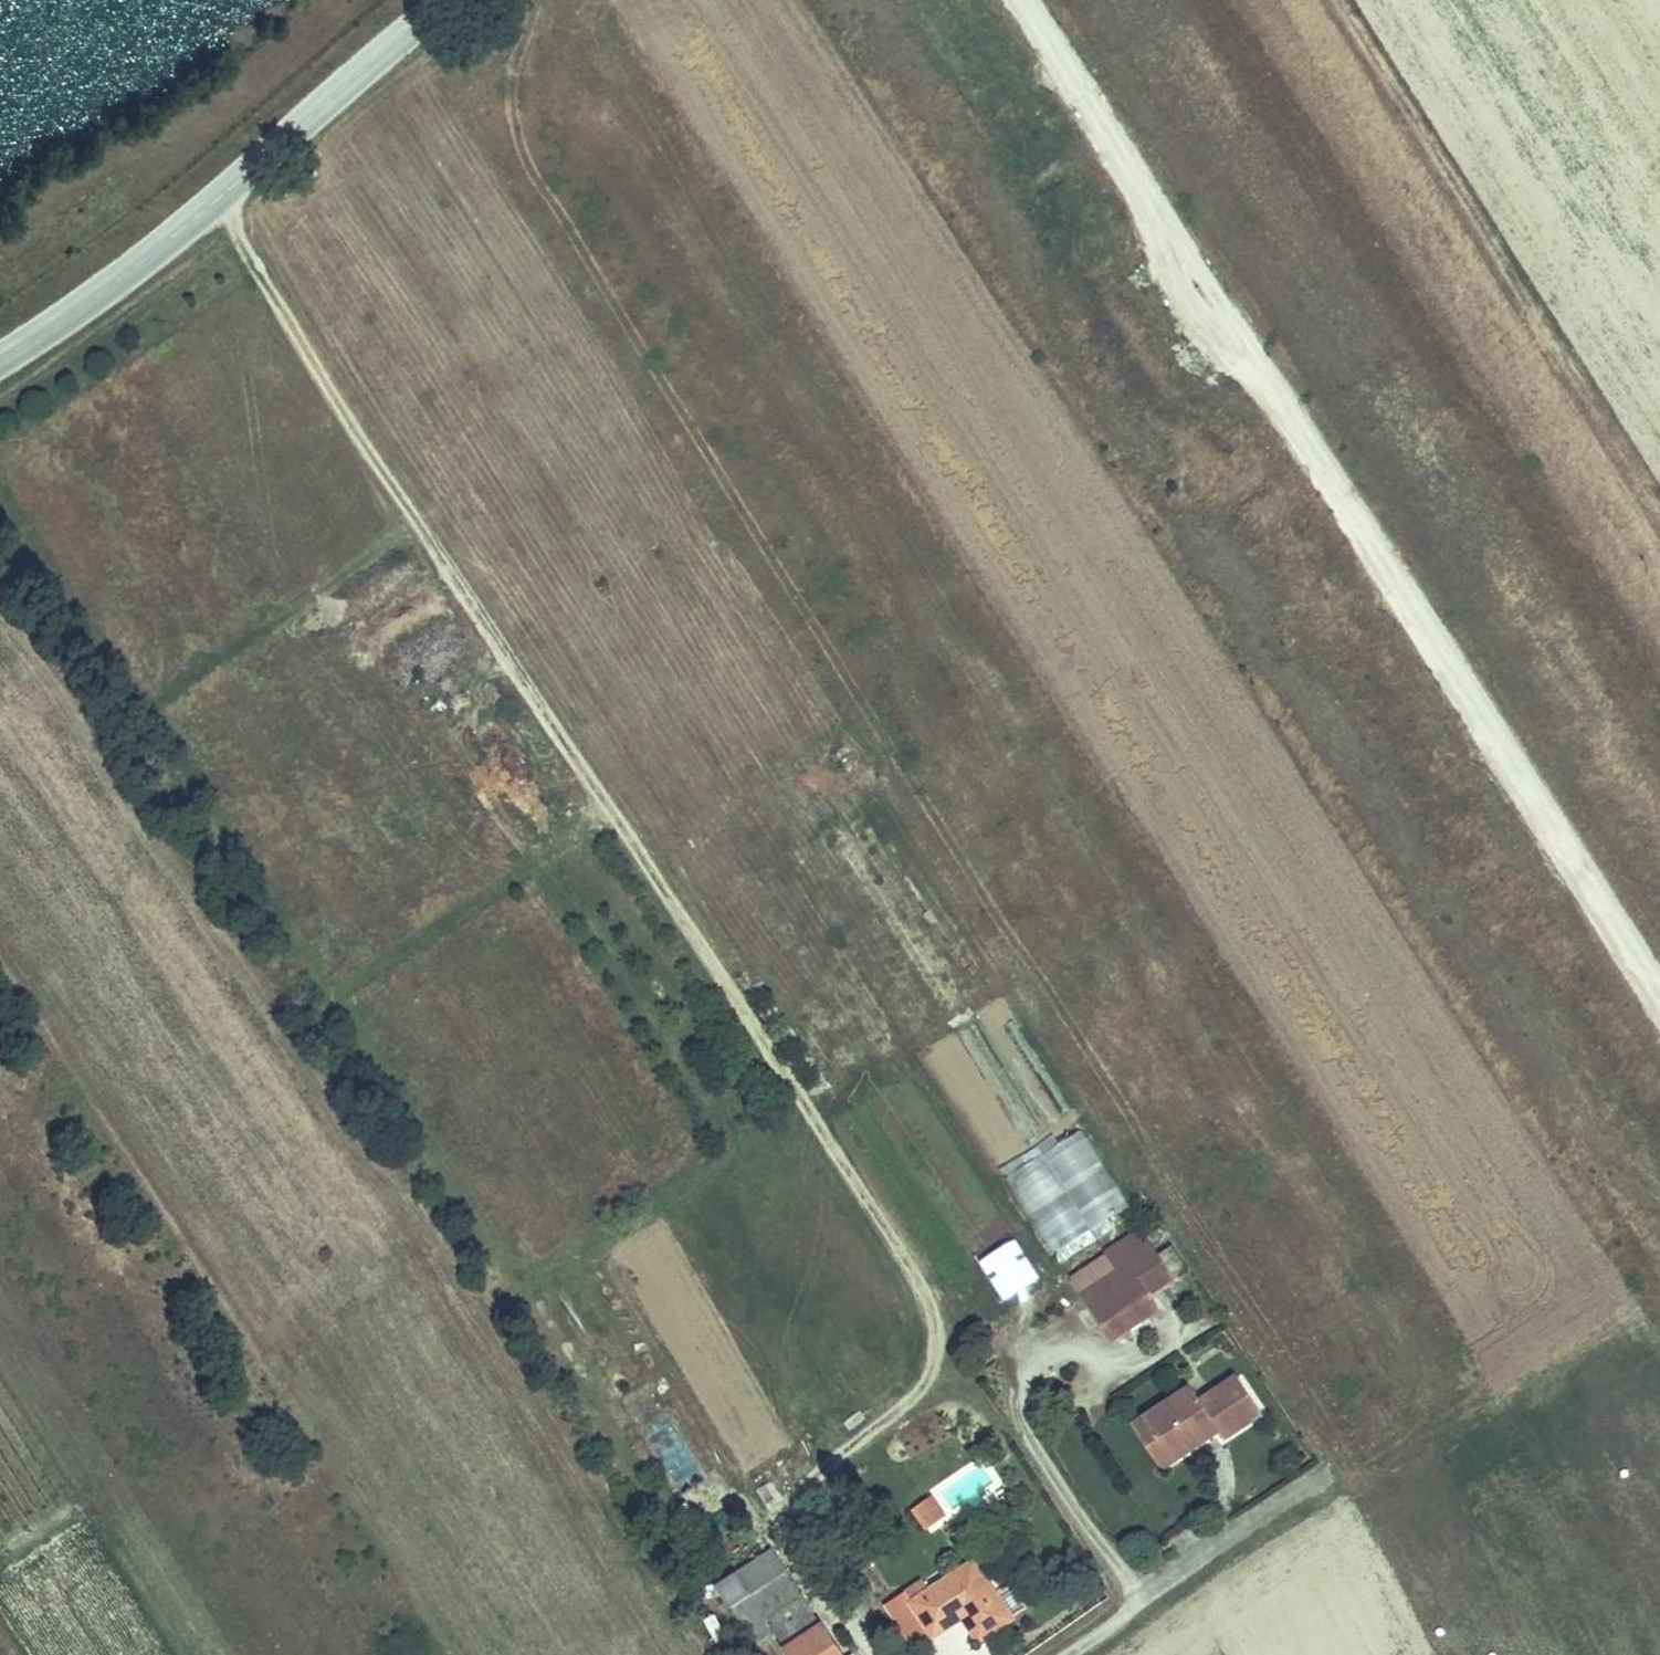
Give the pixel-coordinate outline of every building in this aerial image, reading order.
[(1048,1250),(1126,1203),(1083,1131),(1004,1178),(1048,1250)] [(1144,1229),(1074,1274),(1109,1328),(1156,1297),(1144,1279),(1167,1264),(1144,1229)] [(1000,1299),(1038,1278),(1015,1236),(977,1257),(1000,1299)] [(1148,1417),(1179,1459),(1218,1430),(1225,1440),(1264,1411),(1237,1374),(1203,1399),(1193,1385),(1148,1417)] [(664,1413),(638,1429),(679,1495),(705,1479),(664,1413)] [(1136,1426),(1166,1468),(1179,1459),(1148,1417),(1136,1426)] [(936,1495),(917,1507),(930,1527),(949,1515),(936,1495)] [(712,1585),(728,1609),(786,1570),(770,1546),(712,1585)] [(918,1586),(897,1600),(925,1644),(945,1630),(948,1634),(960,1627),(977,1615),(981,1621),(988,1622),(990,1621),(996,1631),(1019,1616),(982,1559),(925,1596),(918,1586)] [(773,1587),(783,1604),(799,1595),(790,1578),(773,1587)] [(770,1622),(792,1654),(841,1654),(805,1600),(770,1622)]
